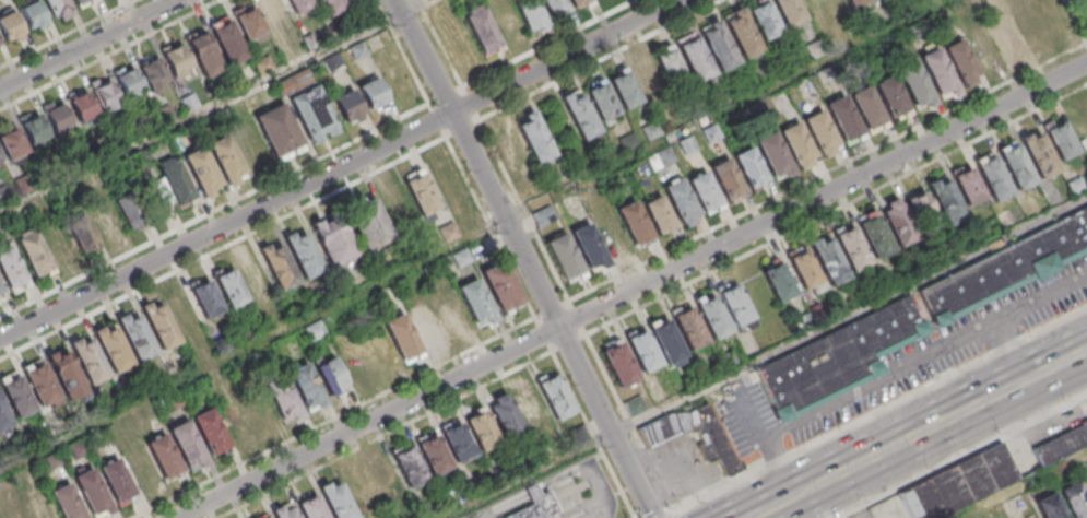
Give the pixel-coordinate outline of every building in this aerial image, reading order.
[(17,8),(32,0),(37,0),(47,20),(28,28),(17,8)] [(74,14),(67,0),(43,0),(54,23),(74,14)] [(289,15),(280,0),(262,0),(257,3),(270,25),(289,15)] [(310,0),(287,0),(292,15),(312,9),(310,0)] [(343,0),(318,0),(326,16),(346,6),(343,0)] [(508,0),(490,0),(487,1),(502,42),(522,35),(508,0)] [(535,0),(513,0),(527,32),(545,24),(535,0)] [(550,21),(568,13),(563,0),(541,0),(550,21)] [(592,0),(591,0),(569,0),(573,9),(592,0)] [(749,2),(754,0),(767,0),(782,31),(763,40),(747,9),(752,7),(749,2)] [(785,28),(772,0),(796,0),(805,19),(785,28)] [(851,9),(847,0),(869,0),(851,9)] [(268,35),(252,3),(232,12),(248,45),(268,35)] [(461,13),(483,56),(502,46),(480,3),(461,13)] [(4,40),(0,31),(0,16),(13,10),(23,31),(4,40)] [(723,21),(742,12),(761,49),(743,59),(723,21)] [(246,57),(228,15),(209,23),(227,66),(246,57)] [(700,33),(719,23),(737,61),(719,71),(700,33)] [(964,34),(982,24),(1004,68),(994,72),(992,67),(982,72),(964,34)] [(203,78),(222,69),(205,31),(186,40),(203,78)] [(676,45),(696,35),(712,69),(693,78),(676,45)] [(960,37),(942,47),(962,89),(971,83),(969,80),(979,75),(960,37)] [(194,70),(179,42),(160,52),(176,80),(194,70)] [(652,56),(657,54),(654,50),(670,43),(687,79),(667,89),(652,56)] [(918,55),(936,46),(958,90),(948,94),(946,89),(936,93),(918,55)] [(630,67),(635,64),(633,60),(647,52),(664,89),(646,98),(630,67)] [(170,85),(157,56),(137,65),(150,94),(170,85)] [(895,68),(913,58),(935,102),(925,106),(923,101),(913,106),(895,68)] [(607,79),(612,76),(610,72),(624,64),(641,101),(623,110),(607,79)] [(125,99),(145,90),(133,65),(114,74),(125,99)] [(892,121),(911,112),(892,73),(873,83),(892,121)] [(390,102),(376,75),(356,86),(370,113),(390,102)] [(584,90),(589,87),(587,83),(601,76),(618,113),(600,121),(584,90)] [(91,84),(103,112),(121,105),(108,77),(91,84)] [(338,131),(317,84),(288,97),(309,144),(338,131)] [(887,126),(870,85),(850,93),(867,134),(887,126)] [(600,131),(578,87),(559,96),(582,140),(600,131)] [(343,122),(363,114),(353,88),(333,96),(343,122)] [(66,98),(78,123),(97,114),(86,89),(66,98)] [(824,103),(842,94),(863,136),(854,140),(852,137),(843,142),(824,103)] [(55,135),(73,127),(59,99),(42,107),(55,135)] [(253,115),(276,162),(304,148),(282,102),(253,115)] [(820,109),(802,118),(822,158),(834,152),(830,146),(837,143),(820,109)] [(18,118),(29,144),(48,137),(37,110),(18,118)] [(535,164),(554,155),(534,110),(514,119),(535,164)] [(797,120),(779,130),(799,169),(811,164),(807,158),(814,155),(797,120)] [(1037,182),(1059,173),(1055,163),(1078,155),(1066,123),(1021,140),(1037,182)] [(15,126),(0,134),(0,144),(8,161),(28,152),(15,126)] [(753,140),(772,130),(793,172),(783,176),(781,172),(771,176),(753,140)] [(225,186),(245,178),(228,134),(208,142),(225,186)] [(1014,195),(1013,193),(1034,185),(1017,142),(996,151),(997,155),(975,164),(991,204),(1014,195)] [(223,188),(201,145),(182,155),(203,198),(223,188)] [(731,155),(751,145),(767,178),(747,188),(731,155)] [(654,171),(675,160),(668,147),(647,158),(654,171)] [(175,202),(178,208),(195,200),(174,156),(155,165),(161,177),(149,183),(162,208),(175,202)] [(708,166),(726,157),(743,190),(724,199),(708,166)] [(429,169),(447,207),(467,197),(449,159),(429,169)] [(965,208),(986,199),(972,167),(951,176),(965,208)] [(439,207),(421,169),(402,178),(421,216),(439,207)] [(686,179),(705,170),(721,203),(702,212),(686,179)] [(945,226),(965,219),(948,176),(925,185),(927,189),(906,197),(918,228),(942,218),(945,226)] [(681,177),(662,186),(683,227),(695,222),(692,216),(698,213),(681,177)] [(415,215),(395,180),(377,191),(396,225),(415,215)] [(114,199),(128,231),(148,222),(134,190),(114,199)] [(640,202),(659,193),(675,226),(657,235),(640,202)] [(363,251),(392,239),(373,194),(345,205),(363,251)] [(918,239),(898,197),(878,207),(899,249),(918,239)] [(614,208),(633,198),(652,235),(634,245),(614,208)] [(90,211),(105,241),(123,232),(108,202),(90,211)] [(455,211),(459,231),(481,227),(477,206),(455,211)] [(874,209),(855,219),(875,260),(894,251),(874,209)] [(591,221),(610,211),(626,244),(607,254),(591,221)] [(358,254),(338,212),(310,226),(331,268),(358,254)] [(938,328),(1086,254),(1086,212),(921,294),(938,328)] [(67,223),(80,253),(99,245),(86,215),(67,223)] [(568,232),(588,222),(607,262),(600,267),(598,262),(587,268),(568,232)] [(57,265),(76,255),(59,223),(40,233),(57,265)] [(834,231),(849,272),(869,265),(854,224),(834,231)] [(323,269),(302,226),(282,236),(303,279),(323,269)] [(54,270),(33,228),(14,237),(35,279),(54,270)] [(544,242),(563,232),(580,264),(560,274),(544,242)] [(827,233),(808,241),(828,286),(847,278),(827,233)] [(258,249),(278,291),(299,281),(278,239),(258,249)] [(30,284),(9,245),(0,249),(0,271),(12,294),(30,284)] [(822,281),(803,249),(786,260),(805,291),(822,281)] [(272,292),(255,256),(236,265),(253,300),(272,292)] [(783,259),(761,268),(775,304),(797,295),(783,259)] [(499,312),(522,302),(504,261),(481,271),(499,312)] [(231,310),(249,300),(231,267),(213,277),(231,310)] [(190,284),(203,319),(223,311),(210,277),(190,284)] [(456,287),(477,327),(495,318),(475,277),(456,287)] [(716,294),(694,303),(710,341),(754,323),(738,283),(715,292),(716,294)] [(180,331),(199,323),(184,287),(165,295),(180,331)] [(471,332),(453,289),(433,298),(451,340),(471,332)] [(179,342),(160,297),(140,306),(159,350),(179,342)] [(758,373),(782,423),(881,376),(873,362),(930,334),(911,297),(758,373)] [(408,309),(427,350),(446,342),(426,300),(408,309)] [(136,310),(116,319),(137,362),(157,352),(136,310)] [(422,355),(402,312),(382,321),(403,364),(422,355)] [(93,330),(112,374),(133,365),(113,321),(93,330)] [(312,341),(325,334),(318,321),(305,328),(312,341)] [(643,374),(662,364),(644,327),(624,337),(643,374)] [(68,342),(89,386),(109,376),(89,332),(68,342)] [(619,389),(638,380),(620,339),(600,348),(619,389)] [(47,356),(66,400),(86,392),(67,347),(47,356)] [(337,354),(317,358),(323,395),(344,391),(337,354)] [(40,409),(61,399),(43,358),(21,367),(40,409)] [(308,414),(327,404),(305,361),(286,371),(308,414)] [(17,419),(36,409),(16,369),(0,378),(0,386),(17,419)] [(555,422),(575,413),(556,370),(536,378),(555,422)] [(302,415),(283,377),(265,385),(283,424),(302,415)] [(529,429),(549,419),(531,383),(512,393),(529,429)] [(505,439),(524,430),(505,391),(486,401),(505,439)] [(623,402),(630,417),(647,408),(639,394),(623,402)] [(0,398),(0,431),(13,425),(0,398)] [(216,407),(235,446),(254,436),(234,398),(216,407)] [(637,429),(645,448),(690,429),(705,463),(716,459),(724,478),(740,471),(710,398),(637,429)] [(191,415),(210,459),(231,450),(212,407),(191,415)] [(479,452),(499,443),(483,407),(463,416),(479,452)] [(167,428),(188,473),(208,464),(187,419),(167,428)] [(439,429),(456,464),(476,454),(459,419),(439,429)] [(1040,465),(1086,446),(1086,422),(1031,444),(1040,465)] [(163,481),(183,472),(164,432),(144,441),(163,481)] [(452,466),(434,432),(415,442),(433,476),(452,466)] [(1002,442),(955,465),(972,502),(1019,479),(1002,442)] [(427,479),(410,444),(391,453),(409,489),(427,479)] [(365,461),(384,505),(405,497),(385,452),(365,461)] [(118,506),(136,496),(115,457),(97,467),(118,506)] [(93,467),(73,476),(92,517),(94,517),(112,510),(93,467)] [(340,478),(320,485),(332,517),(354,517),(340,478)] [(1076,480),(1057,489),(1072,517),(1086,517),(1086,501),(1076,480)] [(62,517),(86,517),(69,482),(50,490),(62,517)] [(535,503),(504,517),(524,517),(533,514),(534,517),(541,514),(543,517),(554,517),(551,513),(558,508),(550,490),(541,494),(536,484),(529,488),(535,503)] [(314,490),(294,500),(304,517),(328,517),(314,490)] [(1041,517),(1065,517),(1053,491),(1033,500),(1041,517)] [(290,501),(271,509),(275,517),(298,517),(290,501)] [(2,517),(26,517),(22,509),(2,517)]
